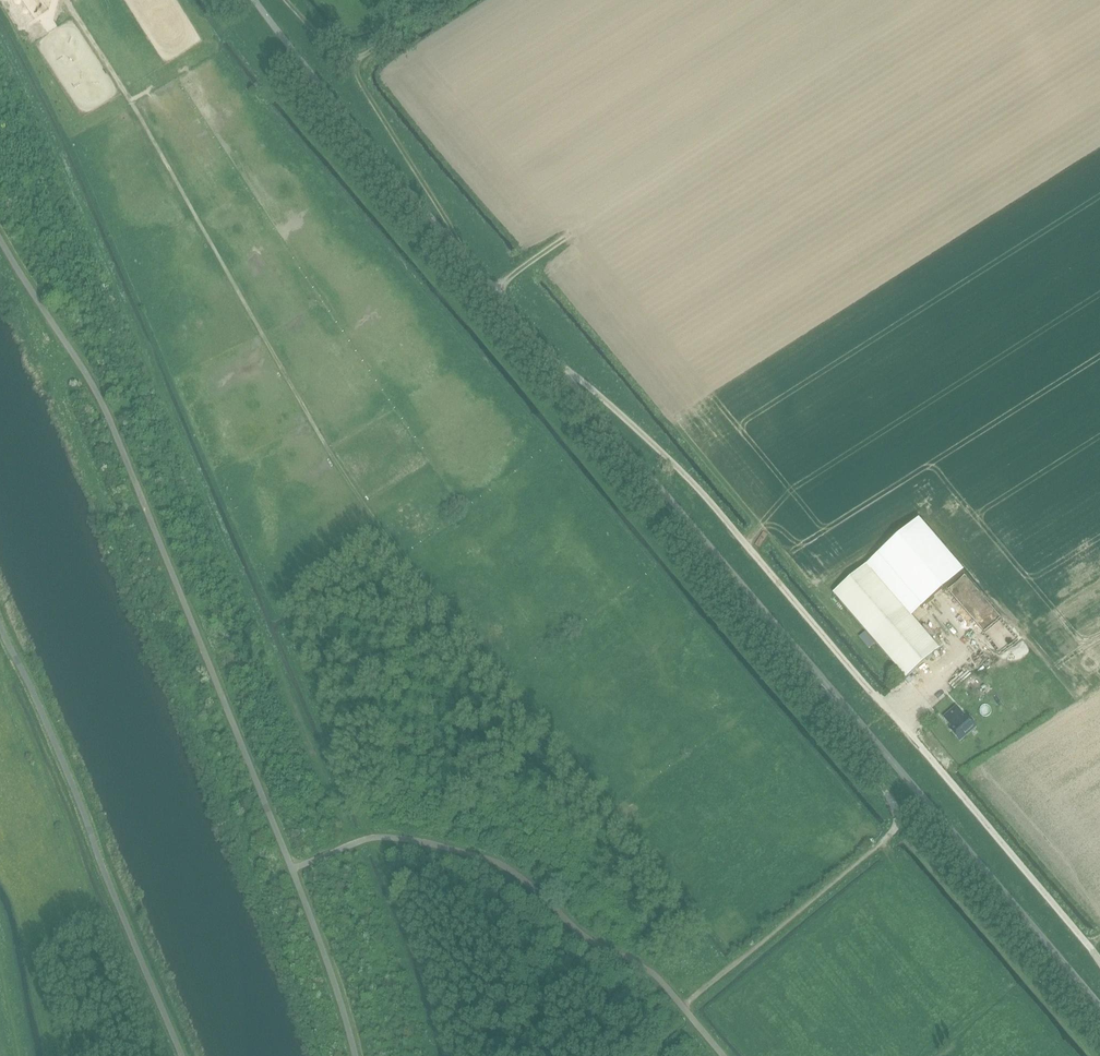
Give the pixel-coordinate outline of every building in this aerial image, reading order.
[(919,521),(877,557),(922,608),(950,584),(964,572),(919,521)] [(911,616),(869,567),(835,595),(907,678),(940,649),(911,616)] [(950,729),(960,741),(977,727),(967,714),(965,716),(957,707),(945,717),(953,726),(950,729)]
